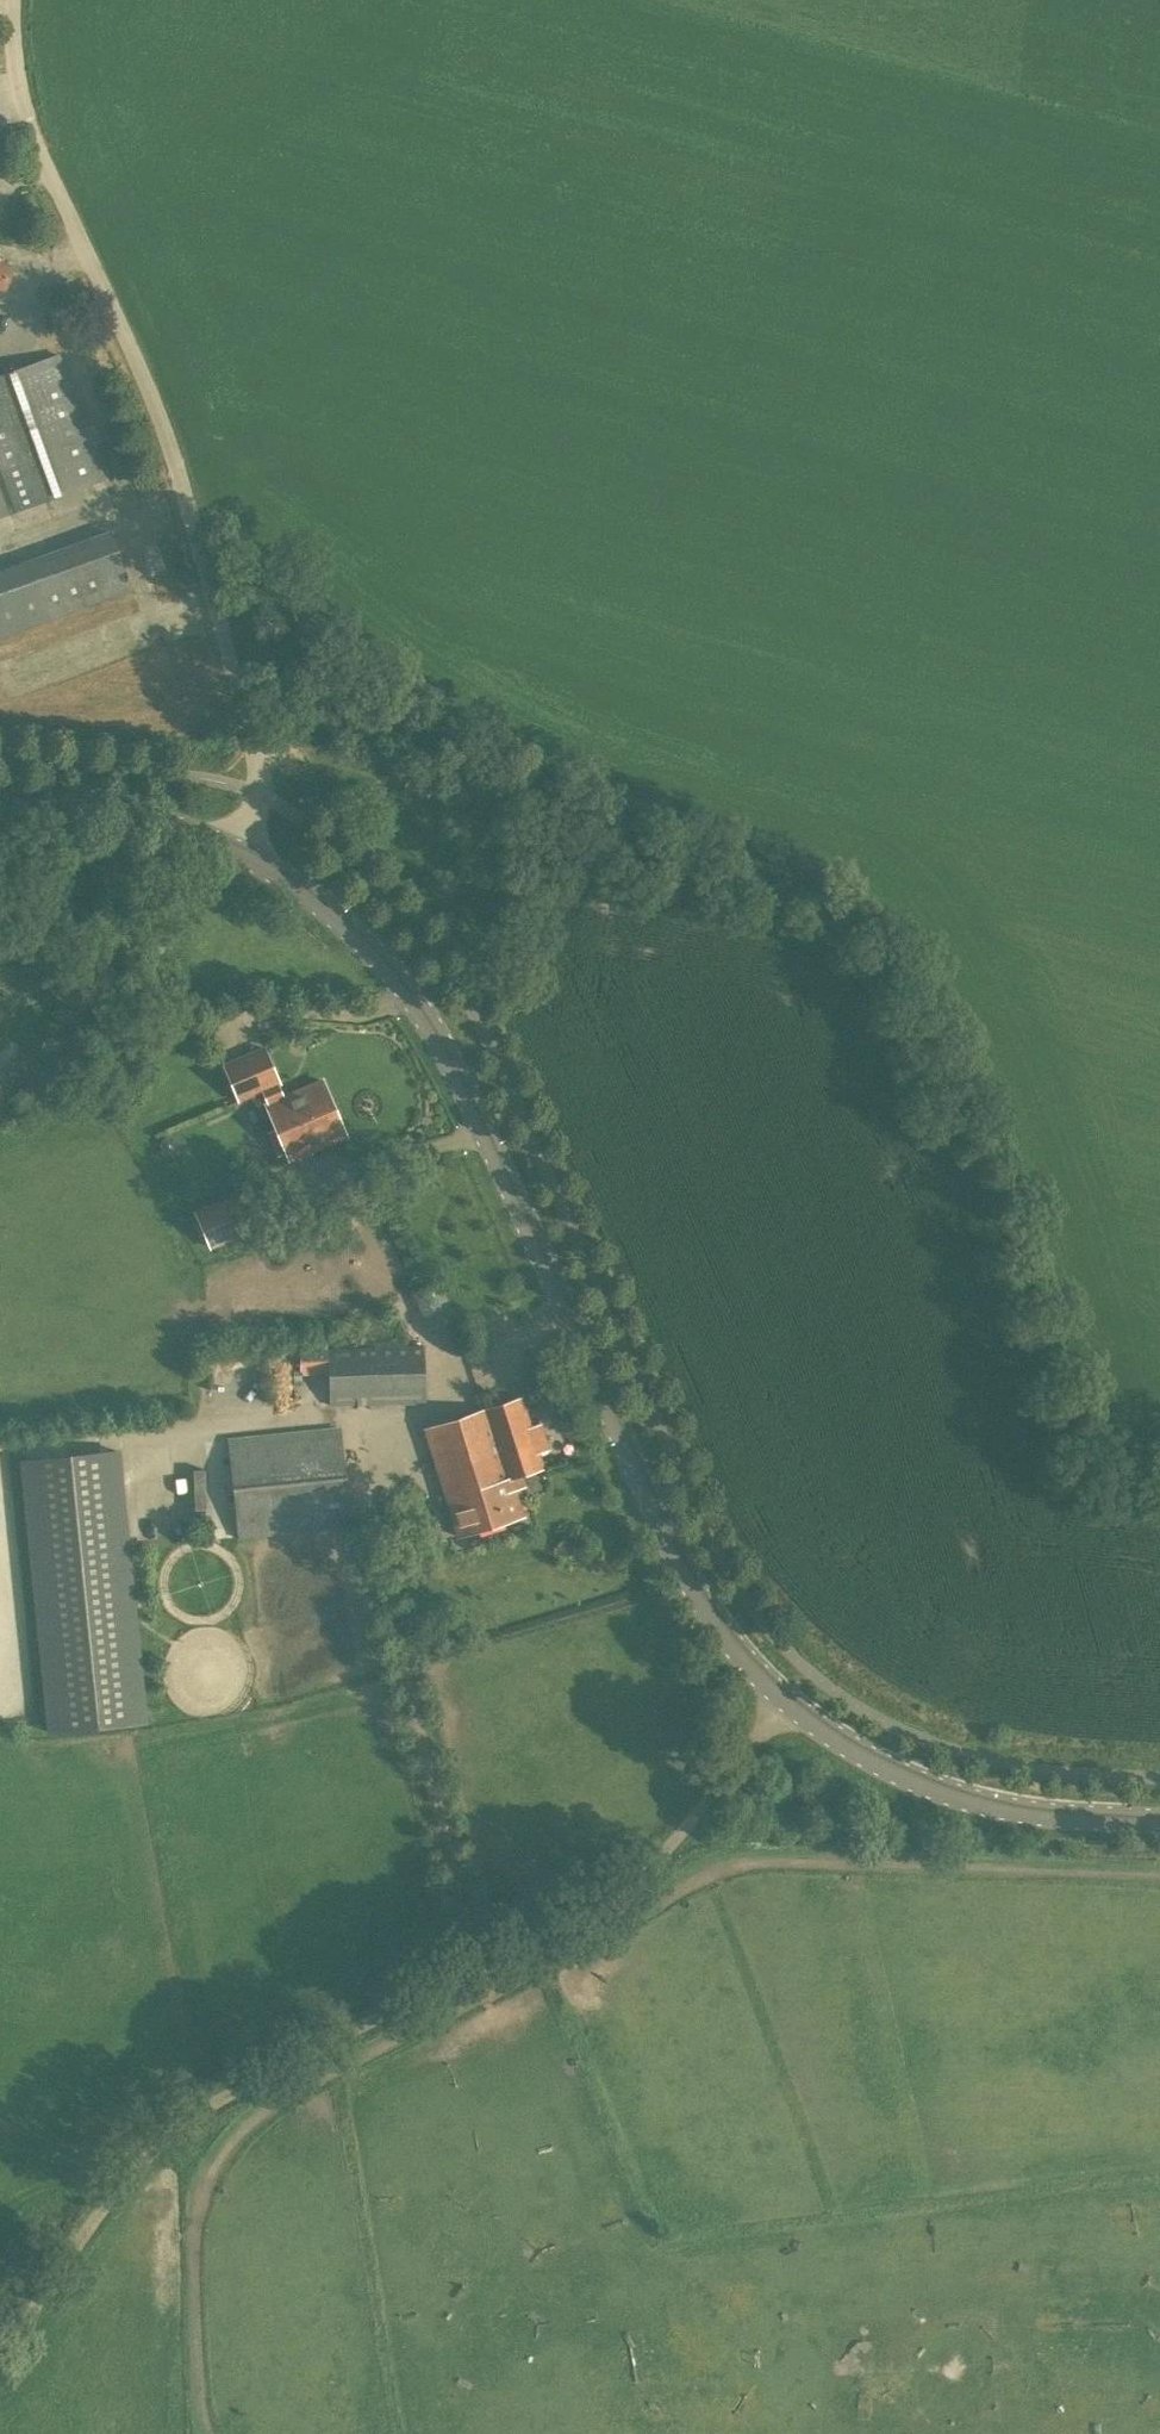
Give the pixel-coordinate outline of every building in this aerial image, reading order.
[(11,264),(0,261),(0,288),(4,289),(11,264)] [(59,356),(0,378),(0,520),(106,480),(59,356)] [(111,531),(29,561),(0,571),(0,636),(131,589),(111,531)] [(241,1100),(261,1091),(289,1158),(344,1135),(321,1080),(284,1096),(262,1046),(225,1062),(241,1100)] [(10,1092),(0,1087),(0,1110),(10,1092)] [(193,1212),(209,1249),(263,1225),(247,1188),(193,1212)] [(467,1345),(439,1282),(414,1293),(432,1334),(439,1331),(449,1352),(467,1345)] [(328,1374),(328,1387),(321,1387),(322,1402),(329,1402),(329,1407),(426,1403),(424,1345),(301,1350),(302,1375),(328,1374)] [(521,1397),(485,1408),(485,1409),(424,1429),(458,1536),(524,1515),(515,1487),(525,1485),(522,1475),(543,1468),(521,1397)] [(229,1442),(238,1538),(351,1527),(340,1428),(229,1442)] [(49,1457),(45,1458),(20,1460),(48,1734),(148,1724),(130,1541),(120,1450),(49,1457)]
